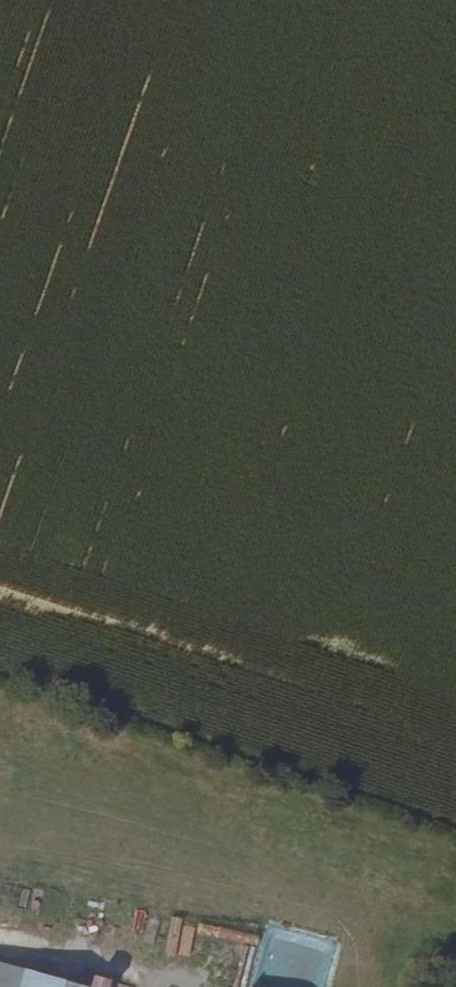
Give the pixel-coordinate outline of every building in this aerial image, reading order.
[(28,972),(0,964),(0,986),(24,986),(28,972)] [(29,969),(28,972),(24,986),(95,986),(29,969)] [(428,977),(425,986),(455,986),(455,985),(428,977)]
